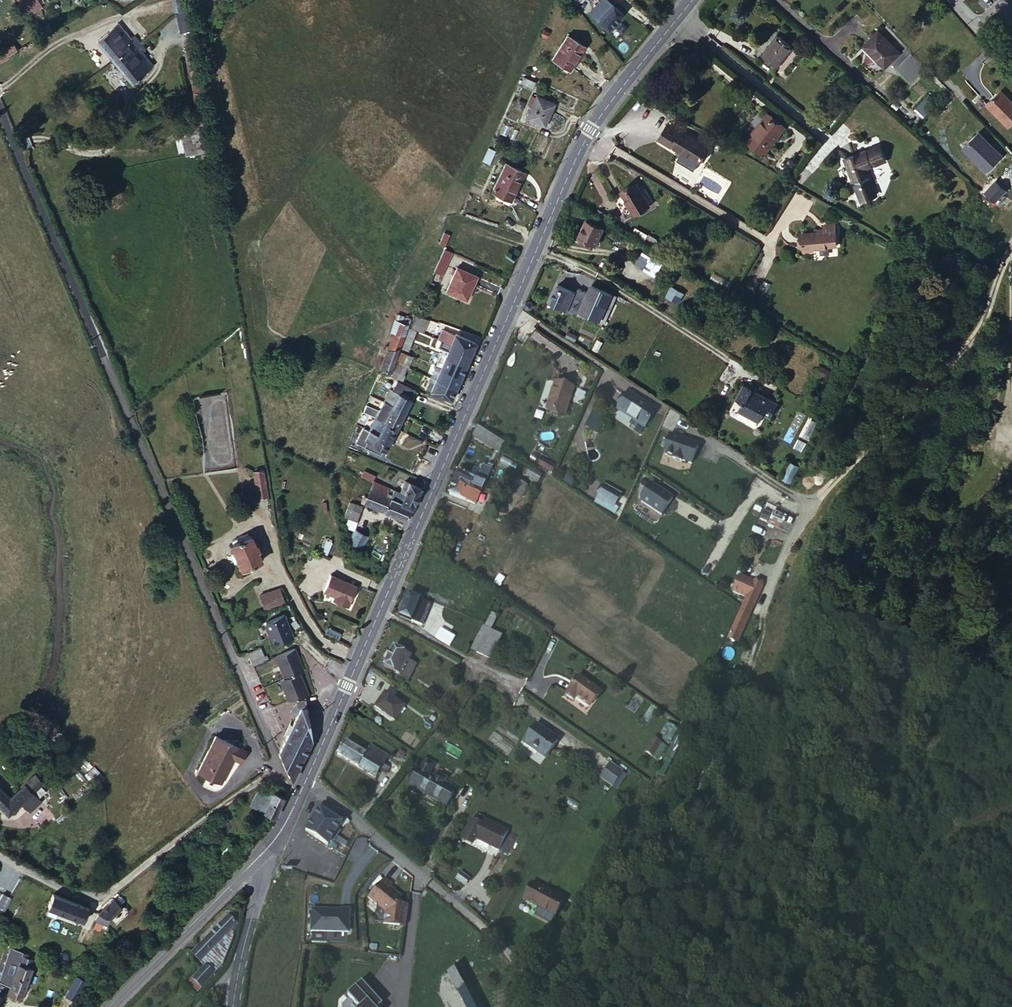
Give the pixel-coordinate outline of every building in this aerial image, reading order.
[(33,0),(31,0),(21,6),(26,13),(36,7),(33,0)] [(187,10),(185,0),(175,0),(178,11),(187,10)] [(598,5),(597,6),(605,13),(613,4),(608,0),(602,0),(598,5)] [(615,21),(622,12),(613,4),(605,13),(615,21)] [(598,21),(605,13),(597,6),(590,14),(598,21)] [(190,21),(187,10),(178,11),(180,23),(190,21)] [(615,21),(605,13),(598,21),(607,30),(615,21)] [(98,40),(113,58),(124,50),(126,50),(129,47),(131,48),(135,44),(130,38),(117,23),(98,40)] [(549,33),(545,30),(541,37),(546,39),(549,33)] [(585,44),(567,33),(552,58),(570,68),(585,44)] [(889,69),(895,65),(903,56),(882,33),(867,47),(889,69)] [(135,44),(139,42),(133,36),(130,38),(135,44)] [(780,37),(765,57),(780,69),(796,49),(780,37)] [(144,48),(139,42),(135,44),(141,51),(144,48)] [(16,51),(12,43),(0,50),(0,61),(16,51)] [(124,50),(113,58),(114,59),(118,64),(132,82),(153,66),(141,51),(135,44),(131,48),(129,47),(126,50),(124,50)] [(900,69),(911,81),(915,85),(929,71),(909,50),(905,54),(910,59),(900,69)] [(903,56),(895,65),(900,69),(910,59),(905,54),(903,56)] [(118,64),(114,59),(110,62),(114,67),(118,64)] [(191,83),(200,81),(199,72),(190,73),(191,83)] [(535,82),(524,77),(521,83),(532,88),(535,82)] [(912,105),(921,115),(937,102),(928,92),(912,105)] [(985,108),(1008,129),(1011,125),(1011,106),(998,93),(985,108)] [(537,96),(536,98),(531,108),(526,118),(544,126),(554,104),(537,96)] [(531,108),(536,98),(531,96),(527,106),(531,108)] [(212,152),(205,106),(195,108),(192,127),(182,141),(186,156),(212,152)] [(768,115),(748,140),(765,153),(785,129),(768,115)] [(657,141),(665,146),(666,143),(671,147),(699,163),(708,148),(681,131),(680,132),(667,125),(657,141)] [(965,149),(989,174),(1005,159),(981,134),(965,149)] [(880,146),(845,159),(853,180),(860,202),(876,197),(868,175),(866,170),(886,162),(880,146)] [(212,154),(203,156),(204,163),(213,162),(212,154)] [(493,157),(487,154),(484,161),(489,163),(493,157)] [(525,171),(507,163),(493,192),(511,200),(525,171)] [(995,202),(1007,190),(997,181),(985,192),(995,202)] [(637,184),(621,194),(634,215),(650,205),(637,184)] [(634,215),(621,194),(612,199),(625,220),(634,215)] [(585,220),(579,237),(596,244),(603,226),(585,220)] [(822,229),(817,230),(800,232),(802,251),(812,250),(812,248),(834,246),(833,224),(821,226),(822,227),(822,229)] [(444,245),(449,234),(444,232),(439,243),(444,245)] [(470,247),(475,235),(469,232),(466,238),(460,251),(467,254),(470,247)] [(455,237),(449,234),(444,245),(450,248),(455,237)] [(483,238),(475,235),(470,247),(477,250),(483,238)] [(460,251),(466,238),(460,236),(454,248),(460,251)] [(479,251),(485,253),(490,242),(484,239),(479,251)] [(490,242),(485,253),(491,256),(496,245),(490,242)] [(439,261),(444,249),(435,244),(429,257),(439,261)] [(445,250),(435,273),(440,275),(443,276),(453,254),(445,250)] [(639,251),(637,255),(657,266),(659,262),(639,251)] [(504,256),(497,253),(491,266),(498,269),(504,256)] [(657,266),(637,255),(632,262),(652,274),(657,266)] [(472,273),(458,266),(446,290),(461,297),(472,273)] [(435,273),(434,272),(429,282),(436,284),(440,275),(435,273)] [(549,301),(576,314),(584,295),(557,283),(549,301)] [(584,295),(576,314),(578,311),(601,323),(614,296),(589,284),(585,296),(584,295)] [(386,296),(385,302),(391,304),(393,298),(386,296)] [(619,299),(614,296),(601,323),(606,325),(619,299)] [(418,331),(423,333),(428,319),(416,315),(411,328),(418,331)] [(409,327),(395,321),(390,333),(393,334),(380,368),(391,372),(409,327)] [(380,328),(371,326),(368,342),(377,344),(380,328)] [(405,341),(412,344),(418,331),(411,328),(410,328),(405,341)] [(451,343),(455,334),(442,329),(439,337),(451,343)] [(780,344),(784,335),(774,329),(769,338),(780,344)] [(451,344),(471,352),(475,342),(455,333),(455,334),(451,343),(451,344)] [(408,354),(412,344),(405,341),(401,352),(408,354)] [(445,356),(465,365),(471,352),(451,344),(450,345),(448,349),(445,356)] [(369,353),(357,350),(363,361),(369,353)] [(413,358),(402,354),(398,363),(409,367),(413,358)] [(440,367),(445,356),(440,354),(435,365),(437,366),(440,367)] [(461,376),(465,365),(445,356),(440,367),(461,376)] [(402,380),(407,368),(398,364),(393,377),(402,380)] [(456,387),(461,376),(440,367),(439,370),(436,378),(456,387)] [(379,375),(370,395),(378,399),(386,379),(379,375)] [(424,387),(430,390),(436,378),(429,376),(424,387)] [(451,399),(456,387),(436,378),(430,390),(451,399)] [(393,390),(409,398),(414,390),(398,382),(393,390)] [(556,383),(548,411),(566,416),(574,389),(556,383)] [(760,392),(743,383),(737,395),(744,399),(740,407),(750,412),(749,413),(758,418),(763,409),(769,413),(776,401),(760,393),(760,392)] [(385,402),(404,412),(411,399),(409,398),(393,390),(391,389),(385,402)] [(630,393),(619,409),(645,426),(656,410),(630,393)] [(397,427),(404,412),(385,402),(381,410),(377,418),(397,427)] [(368,404),(364,412),(377,418),(381,410),(368,404)] [(586,427),(597,431),(604,411),(593,407),(586,427)] [(390,441),(397,427),(377,418),(371,431),(378,435),(378,437),(389,443),(390,441)] [(378,435),(371,431),(370,433),(363,429),(357,443),(369,449),(382,455),(385,449),(386,449),(389,443),(378,437),(378,435)] [(506,444),(481,429),(477,438),(501,454),(506,444)] [(409,434),(408,436),(420,442),(422,439),(409,434)] [(664,455),(692,463),(698,444),(670,435),(664,455)] [(780,476),(791,482),(800,464),(790,459),(780,476)] [(486,467),(479,481),(476,488),(483,491),(493,470),(486,467)] [(531,468),(527,476),(539,482),(543,474),(531,468)] [(268,495),(264,469),(254,471),(259,497),(268,495)] [(373,482),(374,481),(375,476),(363,471),(361,477),(373,482)] [(458,473),(453,483),(466,489),(467,485),(476,488),(479,481),(458,473)] [(373,482),(370,489),(380,493),(386,496),(390,488),(374,481),(373,482)] [(519,481),(512,493),(521,498),(528,486),(519,481)] [(405,493),(405,492),(408,486),(403,483),(400,491),(405,493)] [(405,492),(415,497),(420,487),(410,483),(408,486),(405,492)] [(466,489),(453,483),(449,494),(470,502),(474,492),(466,489)] [(675,498),(652,483),(639,500),(663,516),(675,498)] [(605,486),(599,497),(615,507),(622,496),(605,486)] [(361,502),(364,503),(368,494),(370,489),(367,487),(361,502)] [(399,492),(390,488),(386,496),(391,498),(396,500),(399,492)] [(370,489),(368,494),(377,498),(380,493),(370,489)] [(401,502),(411,507),(415,497),(405,492),(405,493),(401,502)] [(474,492),(470,502),(475,504),(479,495),(474,492)] [(389,503),(391,498),(386,496),(380,493),(377,498),(389,503)] [(405,521),(411,507),(401,502),(397,500),(396,500),(391,498),(389,503),(377,498),(368,494),(364,503),(404,520),(405,521)] [(361,506),(350,503),(345,517),(349,519),(356,521),(361,506)] [(356,521),(349,519),(346,527),(353,530),(356,521)] [(355,530),(350,548),(363,553),(369,536),(355,530)] [(234,542),(249,536),(247,533),(232,539),(234,542)] [(252,535),(249,536),(234,542),(231,543),(235,553),(238,561),(242,569),(262,560),(258,550),(256,545),(252,535)] [(332,540),(328,538),(322,553),(326,555),(332,540)] [(333,599),(338,602),(344,586),(345,582),(330,575),(323,592),(334,597),(333,599)] [(750,592),(755,582),(741,576),(734,591),(748,597),(750,592)] [(344,586),(338,602),(349,607),(357,587),(345,582),(344,586)] [(748,597),(729,639),(739,643),(764,587),(755,582),(750,592),(748,597)] [(279,589),(260,595),(264,608),(283,602),(279,589)] [(435,592),(431,600),(439,603),(443,595),(435,592)] [(408,594),(399,615),(420,624),(429,604),(408,594)] [(491,613),(484,625),(490,629),(497,616),(491,613)] [(264,622),(271,639),(272,638),(275,646),(294,638),(284,614),(264,622)] [(470,648),(475,651),(484,635),(497,642),(500,634),(490,629),(484,625),(482,625),(470,648)] [(325,635),(339,640),(342,634),(328,627),(325,635)] [(455,633),(450,642),(462,648),(466,639),(455,633)] [(484,635),(475,651),(488,658),(497,642),(484,635)] [(260,646),(247,651),(251,659),(263,653),(260,646)] [(305,668),(296,646),(275,655),(283,677),(299,670),(305,668)] [(390,651),(386,658),(383,664),(398,671),(397,675),(400,676),(408,659),(410,655),(392,646),(390,651)] [(263,653),(251,659),(253,664),(266,659),(263,653)] [(408,659),(400,676),(408,680),(416,663),(408,659)] [(309,693),(299,670),(283,677),(279,678),(289,702),(309,693)] [(567,691),(566,692),(574,698),(575,697),(588,705),(599,689),(577,674),(566,690),(567,691)] [(385,693),(375,708),(394,721),(404,706),(385,693)] [(280,751),(292,779),(312,738),(307,699),(296,700),(292,710),(298,713),(293,724),(290,728),(288,732),(280,751)] [(536,723),(524,741),(545,756),(558,739),(536,723)] [(216,735),(198,770),(221,781),(231,762),(230,762),(232,757),(241,761),(247,751),(216,735)] [(662,743),(656,739),(648,751),(654,755),(662,743)] [(384,765),(368,755),(346,741),(339,754),(377,777),(384,765)] [(372,747),(368,755),(384,765),(389,757),(372,747)] [(446,806),(447,804),(456,789),(445,783),(447,779),(437,774),(435,777),(421,769),(411,786),(428,795),(429,794),(433,796),(432,798),(446,806)] [(620,777),(607,769),(603,776),(615,784),(620,777)] [(39,783),(30,791),(38,800),(47,792),(39,783)] [(9,799),(13,796),(3,784),(0,787),(0,789),(9,799)] [(270,799),(273,794),(261,788),(256,791),(249,804),(252,806),(256,797),(261,799),(263,795),(270,799)] [(30,791),(15,805),(9,799),(0,789),(0,809),(13,823),(27,810),(38,800),(30,791)] [(280,807),(284,797),(274,792),(273,794),(270,799),(269,802),(280,807)] [(251,806),(264,813),(269,802),(270,799),(263,795),(261,799),(256,797),(252,806),(251,806)] [(47,810),(38,800),(27,810),(36,820),(47,810)] [(274,818),(280,807),(269,802),(264,813),(274,818)] [(324,803),(321,809),(342,823),(346,817),(324,803)] [(321,809),(306,831),(328,846),(331,842),(333,838),(336,834),(342,823),(321,809)] [(474,820),(483,824),(485,819),(477,814),(474,820)] [(483,824),(474,820),(465,836),(474,841),(476,838),(499,850),(509,831),(485,819),(483,824)] [(348,842),(336,834),(333,838),(345,847),(348,842)] [(331,842),(328,846),(336,850),(338,847),(331,842)] [(367,895),(387,910),(400,893),(388,884),(390,881),(381,875),(367,895)] [(565,898),(534,882),(526,898),(556,914),(565,898)] [(556,914),(526,898),(521,907),(552,923),(556,914)] [(96,918),(61,903),(59,907),(56,915),(90,930),(96,918)] [(341,908),(312,907),(311,931),(349,932),(350,906),(341,905),(341,908)] [(128,918),(120,909),(106,922),(118,928),(128,918)] [(198,980),(192,977),(204,986),(225,963),(226,956),(231,946),(238,927),(239,921),(235,915),(228,911),(210,930),(191,951),(201,961),(205,957),(212,965),(198,980)] [(118,928),(106,922),(102,929),(114,935),(118,928)] [(467,1006),(484,1006),(461,965),(449,972),(465,1002),(467,1006)] [(42,972),(29,968),(24,982),(18,1000),(16,1006),(17,1006),(31,1006),(42,972)] [(64,995),(73,1000),(85,980),(76,975),(64,995)] [(204,986),(192,977),(186,983),(196,994),(204,986)] [(18,1000),(24,982),(17,979),(11,997),(18,1000)] [(380,1003),(361,982),(347,995),(359,1006),(375,1006),(380,1003)]
